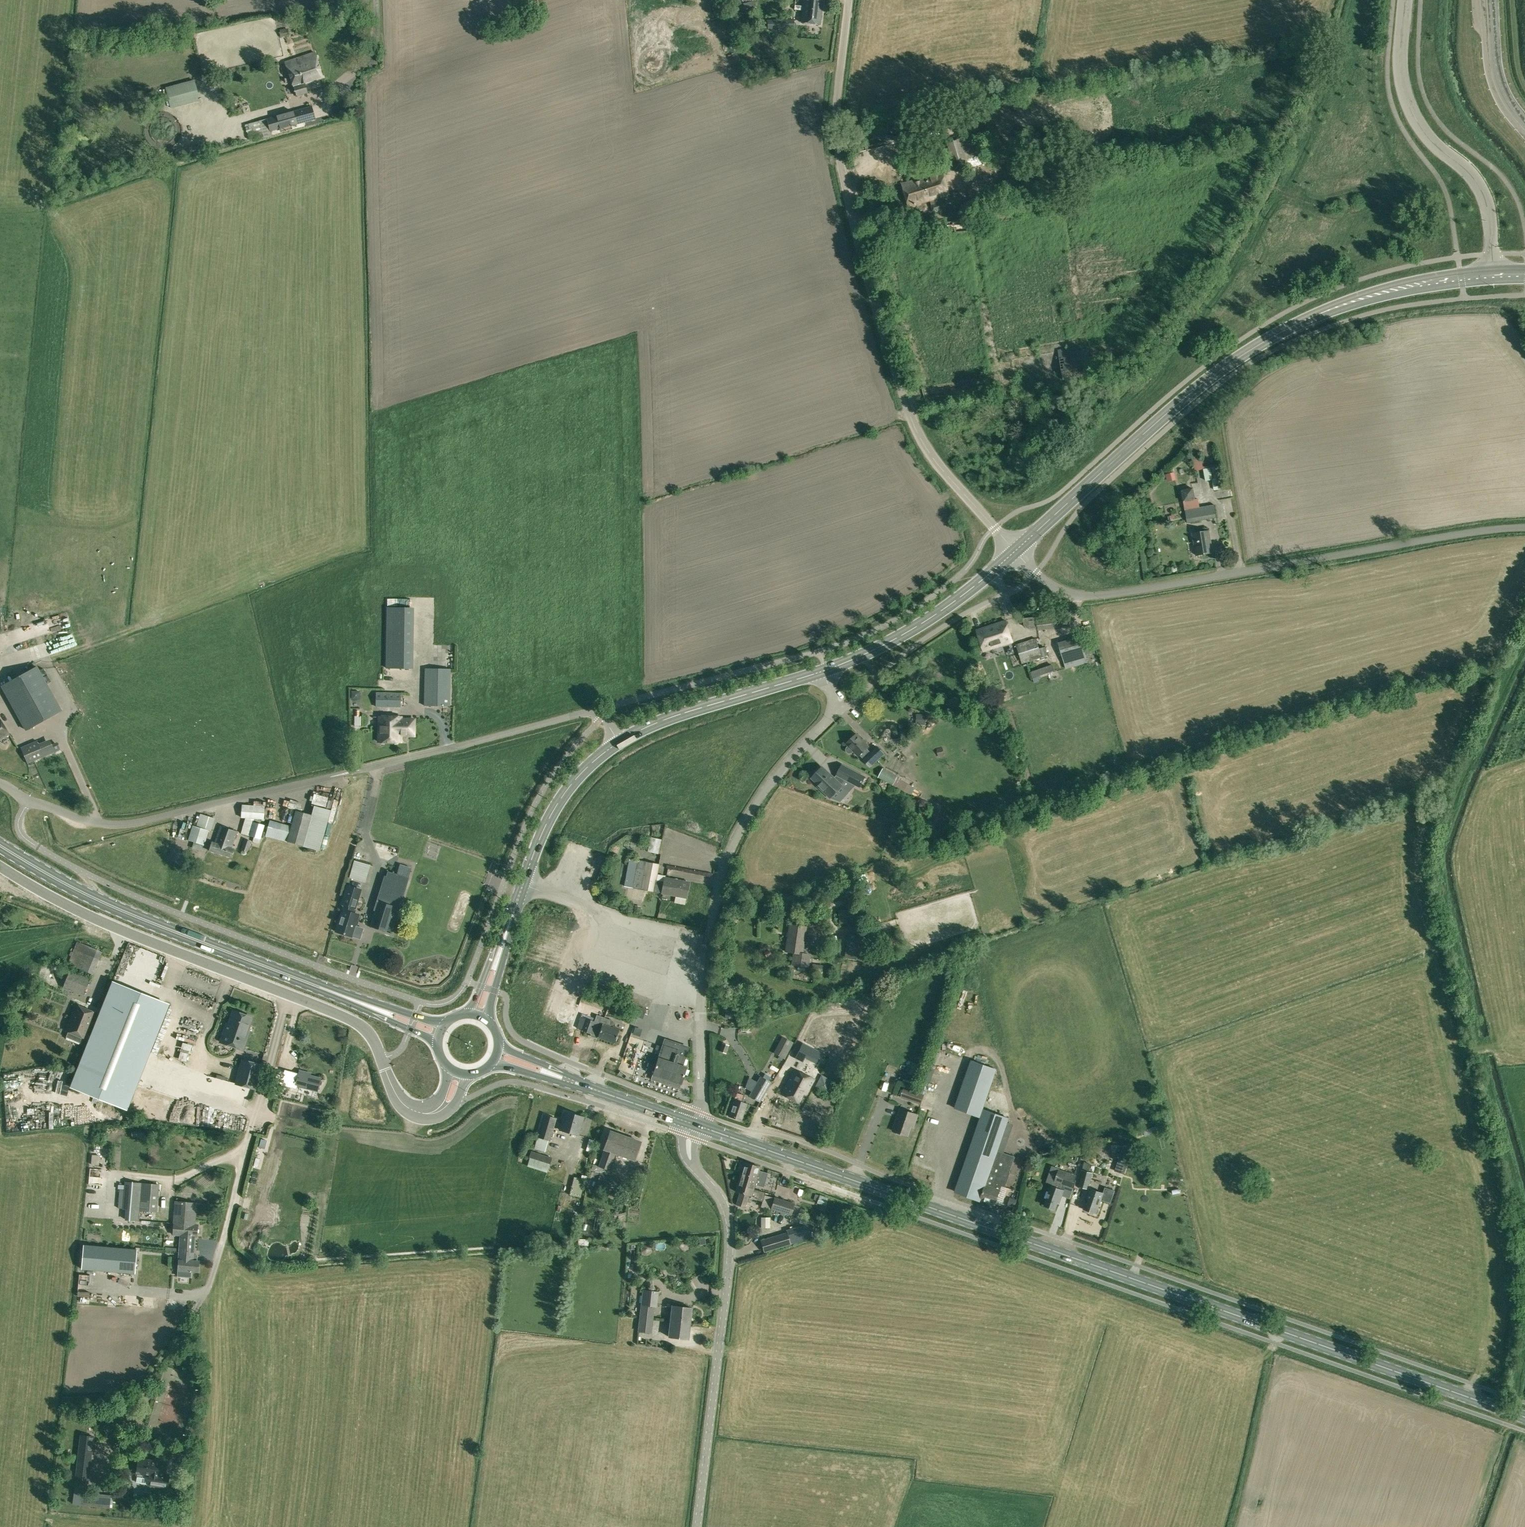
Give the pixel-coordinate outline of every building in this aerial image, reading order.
[(803,7),(794,6),(794,10),(802,11),(801,22),(820,24),(823,0),(804,0),(803,7)] [(767,29),(794,29),(794,19),(766,19),(767,29)] [(287,28),(280,30),(281,37),(289,35),(287,28)] [(322,78),(314,53),(285,62),(293,87),(294,87),(296,96),(308,92),(305,83),(322,78)] [(783,79),(771,79),(772,93),(784,92),(783,79)] [(171,107),(199,100),(194,81),(166,88),(171,107)] [(802,105),(802,113),(799,113),(799,120),(810,120),(809,105),(802,105)] [(270,132),(316,119),(312,106),(266,118),(270,132)] [(266,118),(253,122),(257,136),(258,139),(270,135),(271,135),(270,132),(266,118)] [(978,133),(961,139),(970,168),(987,163),(978,133)] [(970,168),(961,139),(947,144),(956,172),(970,168)] [(923,179),(915,181),(915,180),(902,184),(909,208),(921,204),(921,203),(930,200),(931,202),(935,213),(938,212),(939,214),(947,211),(946,209),(958,205),(960,205),(961,204),(962,201),(962,198),(960,195),(958,194),(955,193),(949,195),(942,172),(923,177),(923,179)] [(975,220),(936,223),(940,235),(976,231),(975,220)] [(1058,350),(1060,364),(1064,363),(1067,380),(1093,375),(1088,349),(1079,350),(1078,346),(1058,350)] [(1189,448),(1197,445),(1202,444),(1200,434),(1189,447),(1189,448)] [(1192,460),(1201,458),(1197,445),(1189,448),(1192,460)] [(1217,466),(1210,468),(1212,480),(1214,490),(1221,488),(1217,466)] [(1210,468),(1203,469),(1206,481),(1212,480),(1210,468)] [(1168,481),(1176,479),(1174,472),(1166,474),(1168,481)] [(1181,490),(1183,502),(1195,500),(1193,487),(1181,490)] [(1200,507),(1185,509),(1187,522),(1217,517),(1215,505),(1200,507)] [(1209,531),(1193,533),(1197,555),(1212,552),(1209,531)] [(411,608),(387,607),(386,668),(410,668),(411,608)] [(1036,614),(1036,617),(1037,628),(1038,630),(1070,627),(1068,611),(1036,614)] [(1037,628),(1036,617),(1023,618),(1024,624),(1026,628),(1029,629),(1037,628)] [(1013,642),(1006,620),(977,629),(984,651),(1013,642)] [(1087,662),(1086,655),(1081,640),(1080,636),(1059,642),(1066,668),(1087,662)] [(1045,647),(1042,647),(1039,648),(1037,641),(1036,637),(1016,644),(1022,664),(1047,655),(1045,647)] [(1081,640),(1086,655),(1092,653),(1089,642),(1088,638),(1081,640)] [(4,684),(29,729),(65,709),(39,664),(4,684)] [(424,705),(449,706),(450,669),(425,668),(424,705)] [(360,691),(351,691),(351,700),(355,700),(360,695),(360,691)] [(376,692),(375,707),(400,707),(400,693),(376,692)] [(925,715),(917,715),(916,724),(925,725),(925,715)] [(400,742),(400,735),(414,735),(414,720),(401,719),(401,717),(379,717),(379,741),(400,742)] [(9,734),(0,719),(0,740),(9,734)] [(867,748),(869,746),(857,733),(846,744),(848,746),(846,748),(846,750),(846,752),(847,753),(849,754),(852,753),(854,751),(858,756),(860,755),(864,759),(863,759),(871,767),(885,753),(877,746),(871,752),(867,748)] [(44,757),(37,740),(20,748),(27,764),(44,757)] [(834,778),(822,767),(812,778),(819,785),(818,786),(831,798),(842,785),(841,785),(846,779),(860,787),(865,776),(842,765),(837,775),(834,778)] [(893,785),(898,776),(883,767),(878,778),(893,785)] [(903,778),(898,776),(893,785),(908,793),(912,787),(901,781),(903,778)] [(310,802),(324,803),(325,792),(311,791),(310,802)] [(242,805),(241,818),(263,819),(264,806),(242,805)] [(295,810),(291,826),(287,841),(287,842),(303,846),(303,847),(319,851),(330,810),(314,805),(311,815),(295,810)] [(909,818),(906,826),(916,829),(919,822),(909,818)] [(287,841),(291,826),(269,820),(265,836),(287,841)] [(260,839),(264,825),(253,822),(248,835),(254,837),(260,839)] [(203,845),(208,830),(197,827),(192,825),(188,840),(203,845)] [(209,850),(231,858),(233,849),(231,848),(237,831),(220,825),(214,843),(212,842),(209,850)] [(657,849),(657,835),(647,835),(647,849),(657,849)] [(241,849),(247,851),(251,841),(244,839),(241,849)] [(354,848),(352,856),(362,858),(364,851),(354,848)] [(633,888),(641,889),(661,893),(686,898),(689,883),(664,878),(664,881),(656,880),(659,864),(657,863),(651,862),(639,860),(630,858),(624,886),(633,888)] [(369,865),(354,860),(349,877),(364,881),(369,865)] [(394,906),(386,932),(391,933),(408,877),(387,871),(378,901),(394,906)] [(341,904),(343,904),(335,932),(352,936),(354,928),(355,929),(356,926),(357,922),(356,922),(358,915),(352,913),(354,908),(355,908),(361,889),(347,885),(341,904)] [(824,900),(841,897),(840,887),(822,890),(824,900)] [(370,927),(386,932),(394,906),(378,901),(370,927)] [(847,918),(858,917),(857,908),(837,910),(839,924),(848,923),(847,918)] [(792,965),(808,967),(810,954),(801,953),(803,942),(808,942),(808,937),(803,936),(805,927),(790,925),(786,952),(794,953),(792,965)] [(68,964),(92,974),(101,952),(77,942),(68,964)] [(90,979),(69,970),(62,987),(83,996),(90,979)] [(70,1087),(126,1109),(168,1004),(112,982),(70,1087)] [(638,1005),(634,1004),(631,1014),(642,1018),(646,1008),(638,1005)] [(75,1005),(65,1031),(67,1032),(65,1037),(80,1043),(82,1038),(85,1039),(95,1013),(75,1005)] [(733,1019),(733,1007),(725,1006),(725,1019),(733,1019)] [(226,1024),(220,1042),(242,1050),(249,1032),(247,1031),(252,1017),(233,1011),(228,1024),(226,1024)] [(617,1037),(617,1036),(619,1028),(612,1025),(612,1027),(594,1021),(581,1016),(577,1028),(582,1029),(582,1031),(590,1033),(598,1036),(598,1037),(614,1043),(615,1040),(616,1040),(617,1037)] [(634,1025),(636,1018),(629,1016),(627,1022),(634,1025)] [(782,1037),(774,1053),(785,1059),(793,1043),(782,1037)] [(690,1046),(665,1038),(661,1048),(652,1076),(653,1076),(652,1079),(679,1088),(680,1084),(681,1085),(686,1067),(683,1066),(686,1057),(690,1046)] [(801,1053),(805,1045),(797,1042),(790,1057),(798,1061),(801,1053)] [(729,1045),(722,1043),(719,1051),(726,1053),(729,1045)] [(821,1053),(805,1045),(801,1053),(817,1061),(821,1053)] [(242,1060),(236,1084),(255,1089),(261,1065),(242,1060)] [(971,1061),(955,1108),(981,1117),(955,1192),(980,1201),(981,1200),(995,1205),(1002,1186),(1004,1187),(1015,1157),(998,1151),(1009,1119),(983,1110),(997,1069),(971,1061)] [(194,1064),(189,1080),(198,1083),(203,1070),(214,1074),(215,1071),(194,1064)] [(782,1094),(801,1104),(814,1079),(795,1069),(782,1094)] [(295,1085),(317,1091),(320,1079),(309,1076),(309,1073),(299,1071),(295,1085)] [(748,1096),(759,1102),(771,1083),(760,1076),(748,1096)] [(141,1100),(149,1101),(153,1082),(146,1081),(141,1100)] [(921,1104),(924,1094),(904,1087),(901,1097),(921,1104)] [(734,1100),(729,1117),(740,1121),(746,1104),(742,1103),(745,1096),(737,1093),(734,1100)] [(813,1110),(804,1104),(800,1111),(809,1117),(813,1110)] [(914,1122),(917,1114),(901,1109),(893,1131),(907,1136),(912,1121),(914,1122)] [(564,1111),(559,1129),(579,1135),(584,1117),(564,1111)] [(230,1113),(228,1126),(241,1128),(243,1115),(230,1113)] [(543,1114),(537,1137),(550,1141),(556,1118),(543,1114)] [(634,1160),(640,1142),(610,1132),(604,1149),(605,1150),(597,1172),(593,1171),(587,1187),(615,1197),(621,1180),(607,1175),(615,1153),(634,1160)] [(1124,1173),(1133,1148),(1123,1145),(1115,1170),(1124,1173)] [(760,1167),(744,1162),(740,1174),(749,1176),(746,1187),(753,1189),(754,1185),(763,1188),(767,1173),(759,1171),(760,1167)] [(921,1162),(910,1166),(912,1171),(923,1167),(921,1162)] [(1064,1191),(1062,1190),(1064,1185),(1064,1184),(1072,1188),(1076,1176),(1059,1169),(1055,1181),(1056,1182),(1055,1184),(1052,1183),(1051,1186),(1049,1192),(1047,1191),(1045,1198),(1047,1198),(1044,1205),(1056,1209),(1058,1203),(1060,1203),(1064,1191)] [(1088,1172),(1083,1170),(1078,1186),(1089,1189),(1093,1173),(1088,1172)] [(765,1192),(753,1189),(746,1187),(749,1176),(740,1174),(735,1191),(740,1192),(737,1205),(745,1207),(748,1195),(751,1196),(751,1198),(762,1201),(765,1192)] [(570,1194),(580,1197),(584,1180),(574,1178),(570,1194)] [(140,1211),(142,1183),(125,1182),(124,1185),(124,1189),(123,1210),(127,1210),(126,1220),(139,1221),(140,1211)] [(159,1185),(142,1183),(140,1211),(157,1212),(159,1185)] [(1090,1190),(1084,1209),(1090,1211),(1091,1212),(1094,1213),(1095,1212),(1097,1213),(1102,1199),(1110,1202),(1114,1190),(1104,1187),(1102,1194),(1090,1190)] [(820,1195),(817,1202),(825,1205),(828,1198),(820,1195)] [(1007,1205),(1013,1208),(1016,1200),(1009,1197),(1007,1205)] [(773,1199),(769,1210),(789,1217),(793,1205),(773,1199)] [(176,1201),(174,1223),(194,1225),(194,1224),(195,1203),(176,1201)] [(761,1217),(761,1227),(769,1227),(769,1217),(761,1217)] [(194,1225),(174,1223),(173,1234),(181,1235),(179,1251),(193,1252),(195,1236),(197,1236),(198,1225),(194,1224),(194,1225)] [(787,1232),(791,1244),(803,1240),(799,1227),(787,1231),(787,1232)] [(764,1252),(791,1244),(787,1232),(760,1241),(764,1252)] [(82,1269),(135,1273),(137,1249),(84,1245),(82,1269)] [(197,1255),(193,1255),(193,1252),(179,1251),(177,1276),(190,1277),(191,1271),(198,1271),(199,1261),(197,1261),(197,1255)] [(655,1305),(655,1306),(657,1307),(658,1292),(643,1290),(641,1304),(655,1305)] [(653,1319),(655,1306),(655,1305),(641,1304),(640,1317),(653,1319)] [(668,1321),(690,1323),(691,1308),(672,1306),(671,1315),(668,1315),(668,1321)] [(653,1319),(640,1317),(638,1331),(652,1333),(653,1319)] [(688,1339),(690,1323),(668,1321),(667,1327),(670,1328),(669,1337),(688,1339)] [(88,1484),(89,1476),(94,1436),(80,1435),(74,1482),(75,1482),(72,1504),(82,1505),(81,1506),(95,1507),(110,1507),(111,1494),(96,1493),(86,1493),(87,1484),(88,1484)] [(186,1448),(184,1456),(194,1458),(196,1450),(186,1448)] [(153,1461),(139,1459),(137,1474),(138,1475),(137,1483),(149,1485),(167,1487),(168,1478),(164,1478),(166,1463),(161,1462),(162,1458),(154,1456),(153,1461)]
